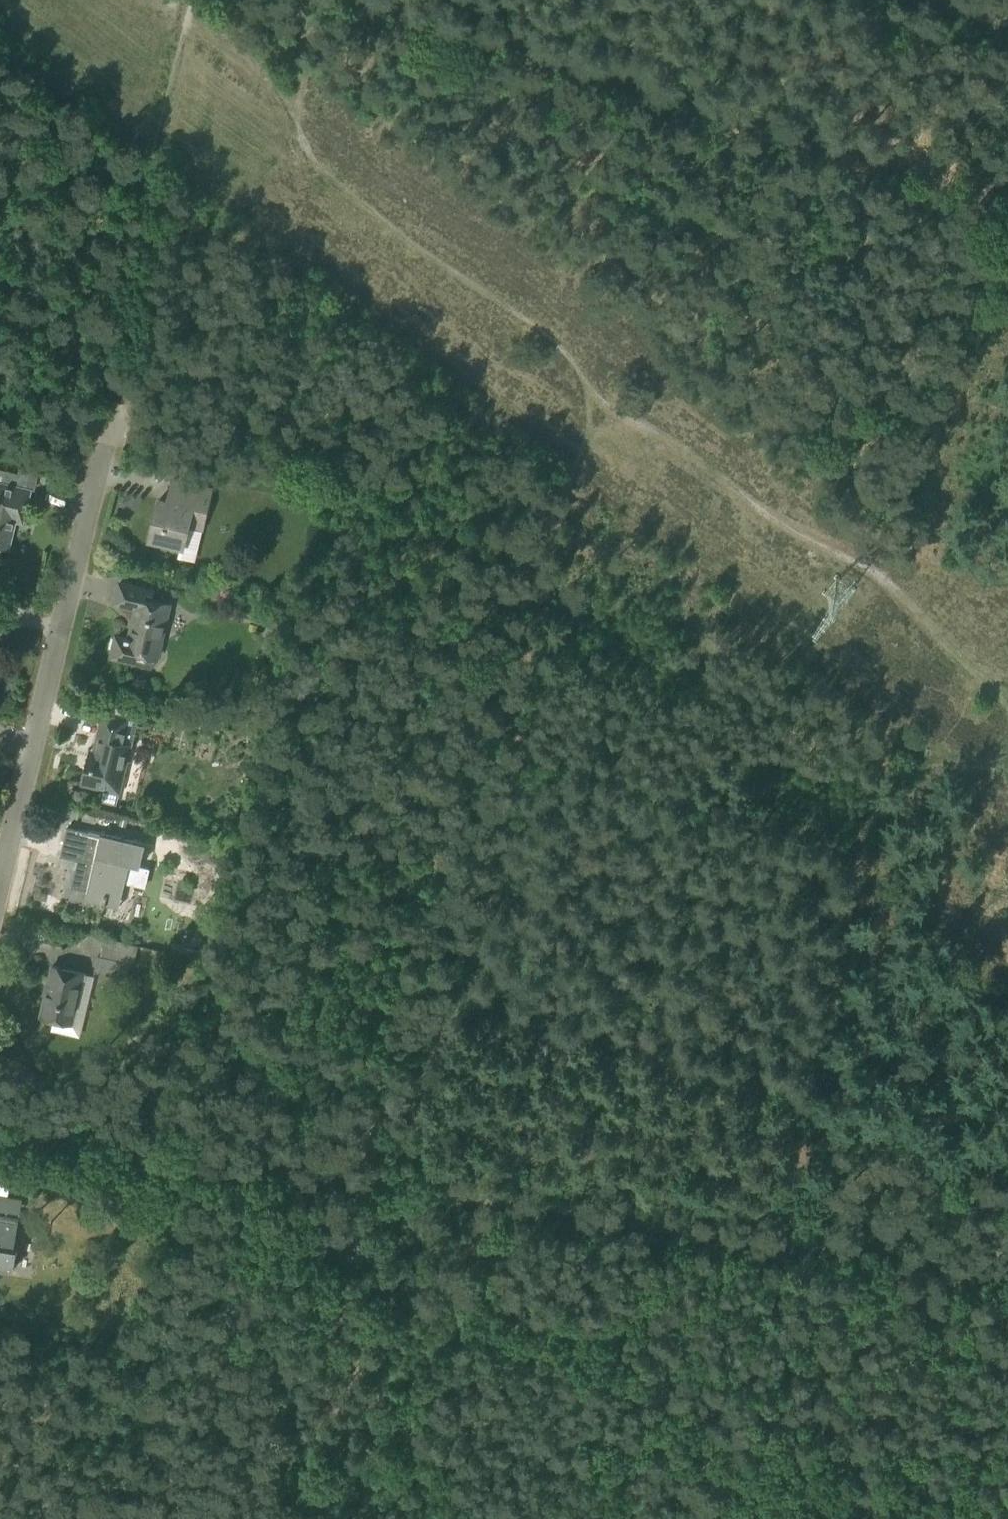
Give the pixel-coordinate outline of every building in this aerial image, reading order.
[(7,548),(14,521),(21,523),(29,489),(13,485),(16,473),(0,469),(0,547),(7,548)] [(202,528),(211,489),(173,479),(168,501),(159,499),(149,540),(183,548),(189,525),(202,528)] [(155,591),(119,583),(115,603),(136,608),(129,637),(126,636),(125,638),(116,636),(111,656),(133,662),(136,653),(157,658),(170,602),(153,598),(155,591)] [(128,718),(103,712),(90,764),(86,763),(81,783),(119,793),(131,744),(123,742),(128,718)] [(129,863),(140,866),(145,843),(90,830),(89,833),(67,827),(60,856),(77,860),(71,887),(87,891),(85,899),(104,904),(119,907),(129,863)] [(94,971),(127,979),(133,951),(104,944),(101,956),(98,956),(94,971)] [(83,973),(52,965),(40,1016),(71,1023),(83,973)] [(19,1219),(0,1216),(0,1267),(13,1269),(17,1248),(14,1248),(19,1219)]
